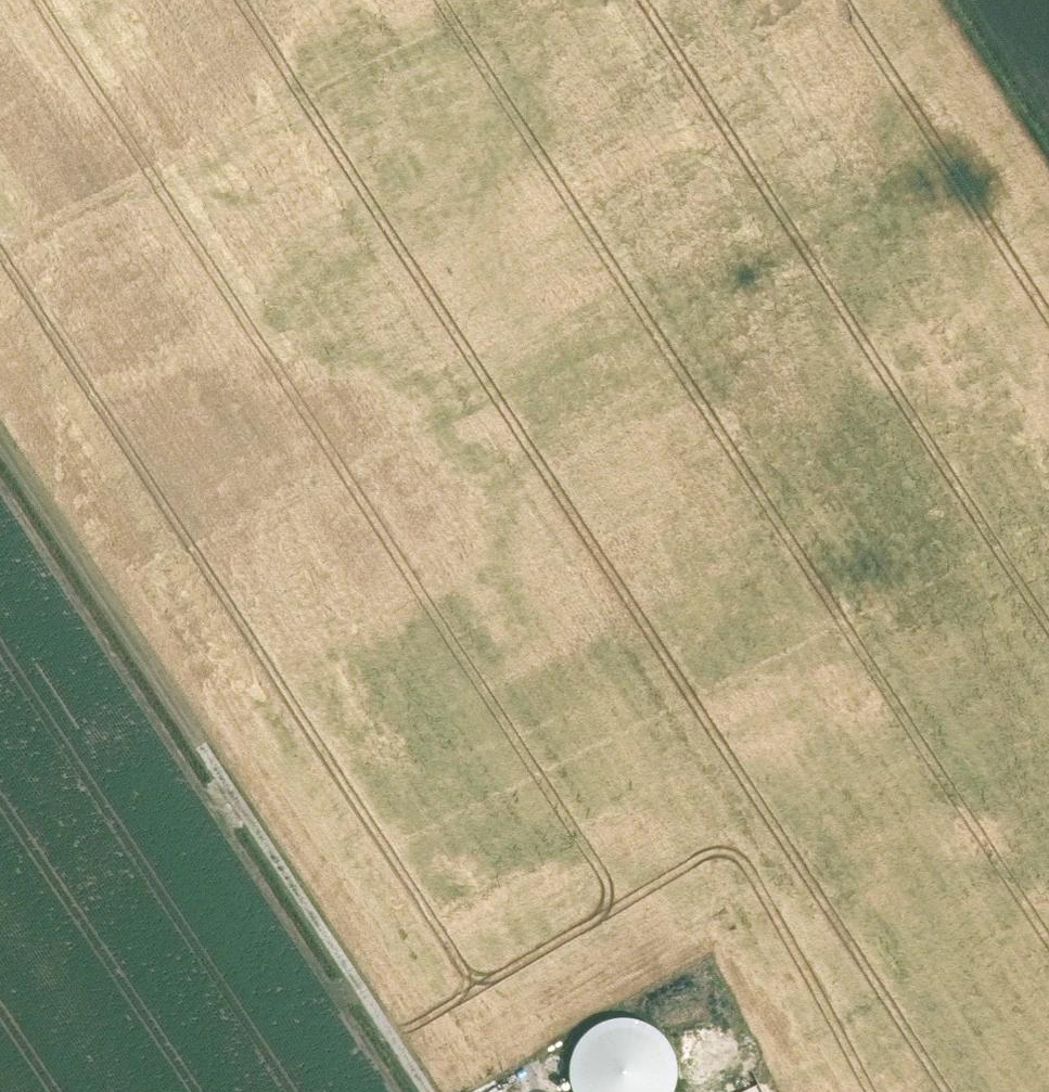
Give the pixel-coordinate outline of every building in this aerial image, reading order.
[(674,1091),(674,1089),(675,1087),(675,1085),(676,1084),(676,1082),(676,1080),(677,1078),(677,1076),(677,1074),(677,1072),(677,1070),(677,1068),(677,1066),(676,1064),(676,1062),(676,1061),(675,1059),(675,1057),(674,1055),(673,1053),(673,1051),(672,1050),(671,1048),(670,1046),(669,1044),(668,1043),(667,1041),(666,1040),(665,1038),(664,1037),(662,1035),(661,1034),(660,1033),(658,1031),(657,1030),(655,1029),(653,1028),(652,1027),(650,1026),(649,1025),(647,1024),(645,1023),(643,1022),(641,1022),(640,1021),(638,1020),(636,1020),(634,1019),(632,1019),(630,1019),(628,1019),(626,1019),(624,1018),(622,1018),(621,1018),(619,1019),(617,1019),(615,1019),(613,1019),(611,1020),(609,1020),(607,1021),(605,1021),(604,1022),(602,1023),(600,1024),(598,1025),(597,1025),(595,1026),(593,1027),(592,1029),(590,1030),(589,1031),(587,1032),(586,1033),(585,1035),(583,1036),(582,1038),(581,1039),(580,1041),(578,1042),(577,1044),(576,1046),(576,1047),(575,1049),(574,1051),(573,1053),(572,1054),(572,1056),(571,1058),(571,1060),(570,1062),(570,1064),(570,1066),(570,1068),(570,1070),(569,1072),(569,1073),(570,1075),(570,1077),(570,1078),(570,1080),(570,1082),(571,1084),(571,1085),(572,1087),(572,1089),(573,1091),(673,1091),(674,1091)]
